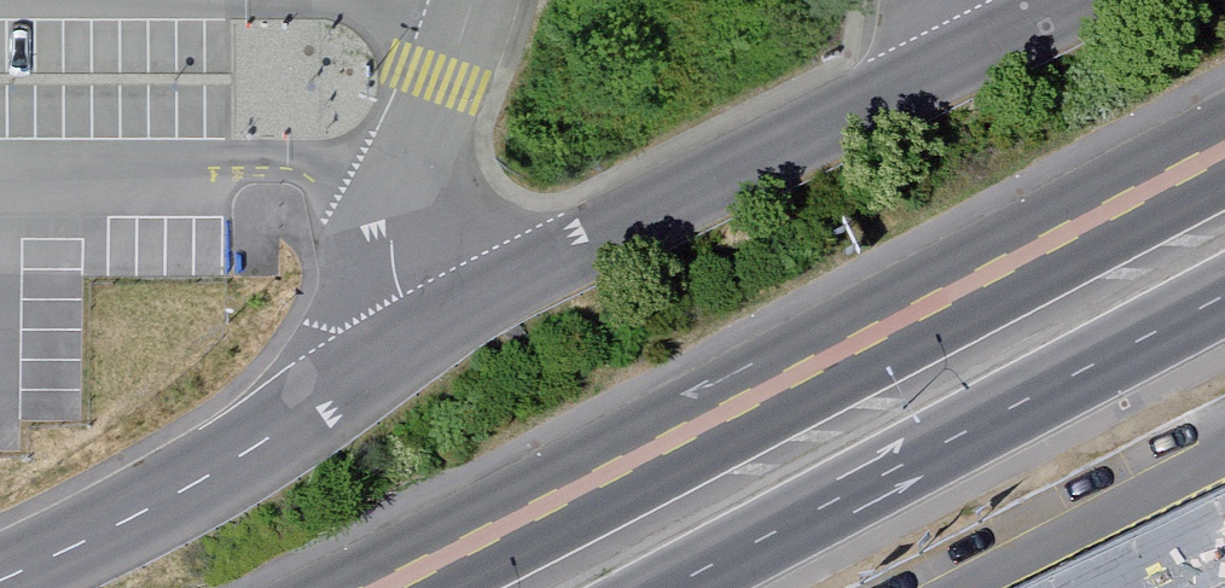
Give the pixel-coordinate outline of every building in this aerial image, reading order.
[(1059,587),(1224,587),(1224,505),(1059,587)]
